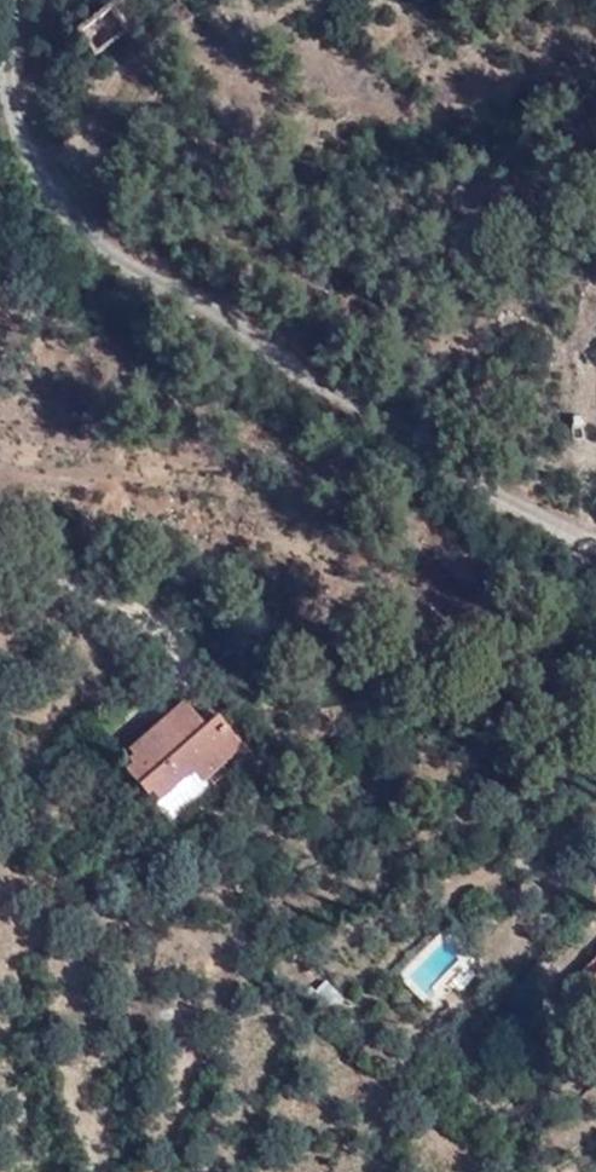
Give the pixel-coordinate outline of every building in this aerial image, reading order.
[(74,43),(94,67),(124,42),(105,19),(74,43)] [(195,774),(202,783),(240,750),(217,722),(202,732),(187,713),(121,772),(146,802),(154,796),(160,803),(195,774)] [(210,790),(202,783),(195,774),(160,803),(154,810),(168,826),(210,790)] [(588,984),(595,978),(595,958),(559,990),(595,1031),(595,995),(588,984)]
